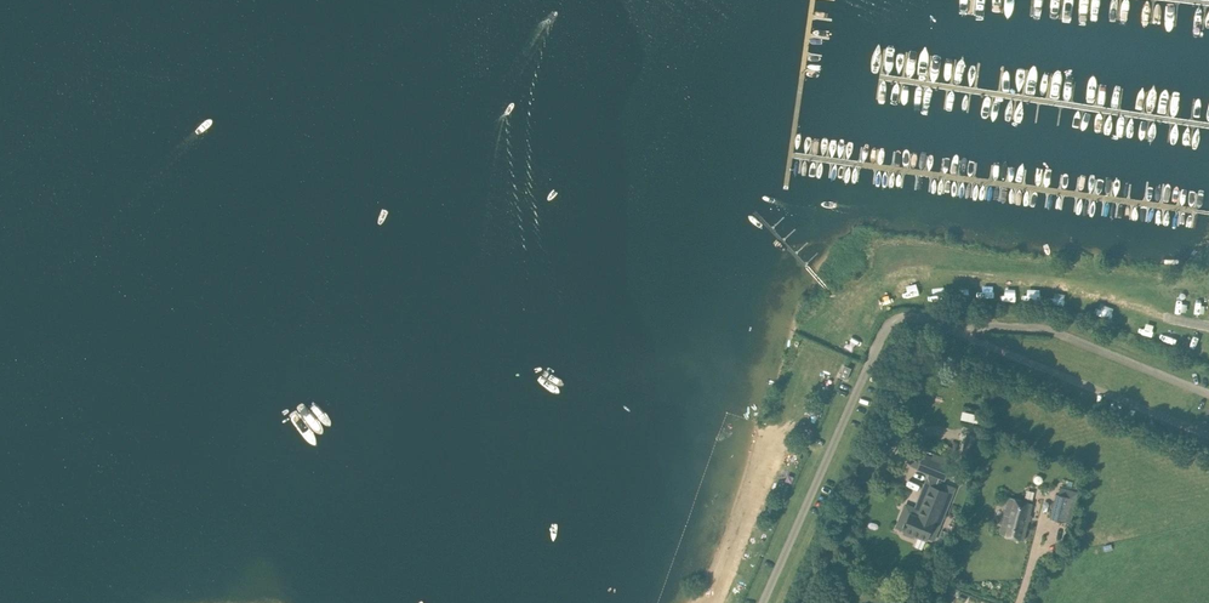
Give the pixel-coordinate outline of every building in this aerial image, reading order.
[(898,288),(900,295),(913,292),(911,284),(898,288)] [(845,365),(840,376),(847,379),(852,368),(845,365)] [(967,434),(962,454),(976,458),(982,438),(967,434)] [(957,449),(956,449),(953,447),(952,447),(948,445),(946,450),(955,454),(957,449)] [(911,513),(904,530),(904,531),(906,533),(913,536),(913,535),(915,535),(927,540),(929,537),(934,539),(955,488),(938,481),(940,477),(945,479),(950,465),(952,461),(934,453),(932,457),(925,454),(919,469),(931,473),(929,478),(928,477),(926,484),(931,486),(919,516),(912,514),(911,513)] [(1074,491),(1072,491),(1061,488),(1059,494),(1058,494),(1051,518),(1067,522),(1074,491)] [(1000,534),(1024,540),(1033,503),(1009,497),(1000,534)]
